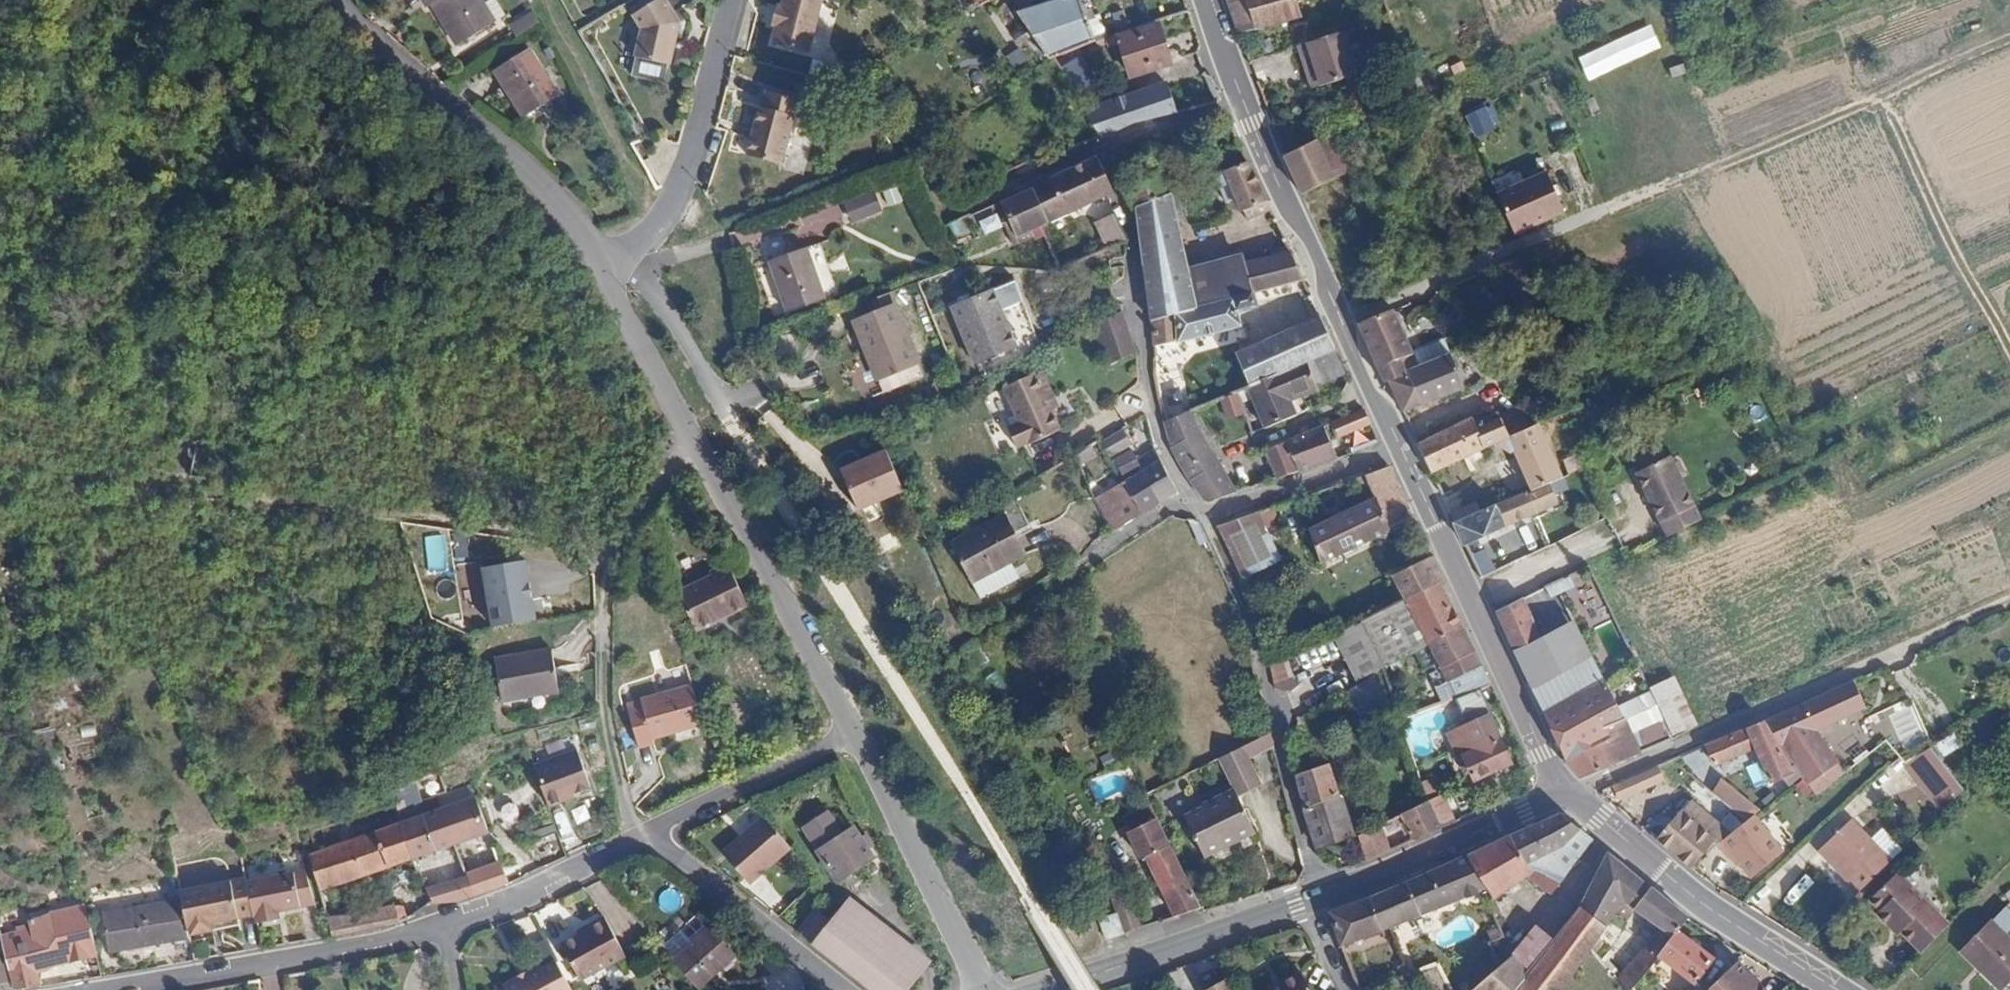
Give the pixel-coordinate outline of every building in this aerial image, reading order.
[(458,49),(493,30),(476,0),(431,0),(458,49)] [(629,18),(638,32),(630,59),(665,67),(675,25),(659,0),(657,0),(629,18)] [(781,6),(777,5),(772,25),(776,25),(772,43),(808,51),(821,0),(783,0),(781,6)] [(1050,59),(1055,58),(1096,42),(1097,42),(1096,40),(1089,19),(1083,0),(1056,0),(1020,12),(1050,59)] [(1239,32),(1266,26),(1302,15),(1297,0),(1228,0),(1239,32)] [(1100,15),(1089,19),(1096,40),(1108,36),(1100,15)] [(1651,24),(1578,57),(1589,80),(1661,47),(1651,24)] [(1159,25),(1120,37),(1122,44),(1132,78),(1171,65),(1159,25)] [(1340,32),(1295,47),(1309,90),(1353,76),(1340,32)] [(1122,44),(1120,37),(1118,38),(1117,35),(1097,42),(1096,42),(1099,52),(1122,44)] [(524,53),(490,73),(518,119),(552,99),(524,53)] [(844,67),(816,59),(812,76),(837,82),(841,80),(844,67)] [(1087,115),(1101,137),(1102,138),(1133,123),(1144,121),(1178,112),(1168,87),(1132,99),(1088,114),(1087,115)] [(803,100),(768,91),(764,108),(762,107),(749,156),(784,165),(796,116),(799,116),(803,100)] [(1356,169),(1339,131),(1319,141),(1336,178),(1356,169)] [(1286,157),(1303,193),(1336,178),(1319,141),(1286,157)] [(1098,157),(1033,188),(1048,223),(1109,195),(1113,194),(1098,157)] [(1232,216),(1267,202),(1248,164),(1215,176),(1232,216)] [(1136,209),(1139,208),(1169,195),(1168,192),(1159,171),(1126,185),(1136,209)] [(1547,172),(1498,194),(1515,234),(1565,212),(1547,172)] [(1617,179),(1603,186),(1608,194),(1622,188),(1617,179)] [(1033,188),(1002,203),(1018,237),(1048,223),(1033,188)] [(845,205),(851,222),(879,210),(873,193),(845,205)] [(1152,319),(1153,320),(1195,307),(1187,271),(1169,195),(1139,208),(1152,319)] [(1109,248),(1127,240),(1127,239),(1113,215),(1095,223),(1109,248)] [(1246,265),(1254,293),(1303,280),(1291,253),(1246,265)] [(788,254),(760,265),(778,307),(805,296),(788,254)] [(1195,307),(1254,293),(1246,265),(1243,256),(1187,271),(1195,307)] [(1518,256),(1498,264),(1516,305),(1535,296),(1518,256)] [(992,289),(953,306),(978,362),(1017,345),(992,289)] [(1153,320),(1155,348),(1241,325),(1238,311),(1258,305),(1254,293),(1195,307),(1153,320)] [(892,305),(856,322),(881,378),(917,361),(892,305)] [(1389,380),(1406,371),(1450,355),(1443,339),(1411,353),(1393,312),(1392,310),(1360,324),(1365,341),(1385,383),(1389,380)] [(1094,325),(1109,366),(1137,352),(1123,311),(1094,325)] [(1218,371),(1229,396),(1248,388),(1308,362),(1336,350),(1332,342),(1321,319),(1238,355),(1241,363),(1218,371)] [(1318,383),(1346,372),(1336,350),(1308,362),(1318,383)] [(1406,371),(1389,380),(1404,412),(1464,387),(1450,355),(1406,371)] [(1248,388),(1266,429),(1297,415),(1288,395),(1318,383),(1308,362),(1248,388)] [(1054,395),(1043,370),(1004,387),(1019,422),(1008,427),(1017,448),(1028,443),(1029,444),(1061,430),(1052,410),(1047,398),(1054,395)] [(81,372),(70,373),(71,387),(82,387),(81,372)] [(1047,398),(1052,410),(1059,408),(1054,395),(1047,398)] [(1338,437),(1367,424),(1361,411),(1332,424),(1338,437)] [(1173,450),(1183,467),(1211,451),(1191,412),(1166,423),(1167,423),(1173,450)] [(1472,418),(1420,444),(1417,445),(1432,474),(1485,449),(1478,430),(1472,418)] [(1501,421),(1478,430),(1485,449),(1491,446),(1509,438),(1501,421)] [(1510,437),(1509,438),(1517,456),(1532,491),(1551,484),(1564,478),(1540,425),(1510,437)] [(1288,442),(1301,473),(1339,460),(1324,427),(1288,442)] [(1120,431),(1098,444),(1106,457),(1127,445),(1120,431)] [(1517,456),(1509,438),(1491,446),(1496,454),(1512,460),(1517,456)] [(1268,450),(1281,480),(1301,473),(1288,442),(1268,450)] [(1635,475),(1666,539),(1702,520),(1670,457),(1666,459),(1659,445),(1633,457),(1640,472),(1635,475)] [(908,491),(888,448),(844,468),(863,511),(908,491)] [(1144,471),(1161,460),(1160,458),(1158,450),(1135,461),(1129,450),(1108,460),(1120,479),(1139,469),(1141,472),(1144,471)] [(1211,451),(1183,467),(1205,501),(1210,503),(1238,494),(1211,451)] [(1151,488),(1160,503),(1177,492),(1161,460),(1144,471),(1151,488)] [(1390,530),(1415,519),(1390,468),(1355,480),(1366,505),(1330,522),(1329,519),(1309,527),(1321,564),(1391,532),(1390,530)] [(1100,497),(1119,530),(1160,503),(1151,488),(1144,471),(1141,472),(1100,497)] [(1559,501),(1551,484),(1532,491),(1529,492),(1537,512),(1559,501)] [(1529,492),(1456,523),(1466,544),(1537,512),(1529,492)] [(1246,586),(1253,602),(1308,576),(1276,506),(1224,524),(1221,526),(1220,529),(1230,550),(1246,586)] [(974,582),(1011,563),(1028,555),(1008,514),(952,543),(972,583),(974,582)] [(1395,577),(1407,603),(1442,585),(1447,583),(1434,557),(1395,577)] [(483,569),(495,629),(540,618),(528,561),(483,569)] [(982,599),(1020,580),(1011,563),(974,582),(982,599)] [(708,630),(752,604),(750,599),(731,565),(713,575),(715,578),(687,594),(708,630)] [(1407,603),(1429,646),(1464,629),(1455,611),(1442,585),(1407,603)] [(1542,640),(1523,600),(1497,612),(1515,651),(1542,640)] [(1357,682),(1429,646),(1407,603),(1335,637),(1357,682)] [(1542,640),(1515,651),(1544,714),(1606,681),(1597,663),(1575,622),(1542,640)] [(1441,670),(1476,653),(1464,629),(1429,646),(1441,670)] [(559,692),(551,649),(494,659),(501,702),(559,692)] [(1286,653),(1268,657),(1275,691),(1293,687),(1286,653)] [(1670,679),(1649,688),(1651,694),(1671,734),(1692,723),(1670,679)] [(1764,719),(1762,719),(1765,725),(1793,762),(1802,775),(1816,793),(1844,770),(1837,761),(1817,728),(1866,703),(1864,702),(1861,695),(1851,679),(1794,706),(1764,719)] [(1606,681),(1544,714),(1548,723),(1566,764),(1612,739),(1608,730),(1625,720),(1620,709),(1606,681)] [(656,743),(707,728),(695,689),(645,703),(646,708),(630,713),(643,752),(657,748),(656,743)] [(1567,764),(1582,778),(1674,740),(1671,734),(1651,694),(1620,709),(1625,720),(1608,730),(1612,739),(1567,764)] [(1454,734),(1476,781),(1494,773),(1498,777),(1510,771),(1507,766),(1511,765),(1491,718),(1454,734)] [(1760,719),(1704,743),(1713,761),(1755,745),(1770,777),(1786,772),(1792,782),(1802,775),(1793,762),(1788,764),(1765,725),(1762,719),(1760,719)] [(33,731),(39,747),(43,746),(48,765),(60,761),(50,728),(33,731)] [(1958,728),(1935,742),(1943,755),(1964,742),(1958,728)] [(1275,744),(1272,733),(1242,748),(1246,757),(1275,744)] [(1935,742),(1908,758),(1913,764),(1944,808),(1965,787),(1943,755),(1935,742)] [(1246,757),(1242,748),(1218,759),(1234,790),(1238,798),(1260,785),(1246,757)] [(1906,756),(1900,748),(1889,758),(1896,765),(1906,756)] [(578,750),(535,765),(549,807),(576,798),(574,794),(591,788),(578,750)] [(1758,761),(1746,766),(1755,788),(1767,783),(1758,761)] [(1297,776),(1317,848),(1353,833),(1331,763),(1297,776)] [(1612,783),(1620,801),(1667,782),(1659,764),(1612,783)] [(1719,776),(1710,789),(1745,819),(1753,813),(1758,809),(1719,776)] [(476,796),(472,785),(419,804),(422,815),(476,796)] [(1238,798),(1234,790),(1204,805),(1205,808),(1185,818),(1205,858),(1257,834),(1238,798)] [(1431,801),(1442,829),(1443,829),(1457,823),(1445,794),(1431,801)] [(476,796),(422,815),(402,822),(413,860),(490,834),(488,827),(476,796)] [(1657,839),(1688,865),(1717,842),(1728,832),(1690,799),(1657,839)] [(371,832),(402,822),(393,800),(363,812),(371,832)] [(1404,813),(1414,841),(1442,829),(1431,801),(1404,813)] [(750,808),(731,825),(742,836),(760,820),(750,808)] [(1559,811),(1509,832),(1526,862),(1562,845),(1568,851),(1556,867),(1563,874),(1591,837),(1559,811)] [(1728,832),(1717,842),(1727,855),(1732,851),(1750,875),(1783,851),(1753,813),(1745,819),(1728,832)] [(793,850),(765,819),(723,857),(749,887),(793,850)] [(1817,851),(1846,880),(1877,850),(1847,820),(1817,851)] [(1203,907),(1161,821),(1128,838),(1138,860),(1149,855),(1178,917),(1203,907)] [(351,881),(413,860),(402,822),(371,832),(324,849),(315,852),(308,854),(319,892),(351,881)] [(1367,859),(1393,849),(1384,822),(1360,834),(1367,859)] [(852,829),(818,851),(837,880),(871,858),(852,829)] [(1509,832),(1467,851),(1487,886),(1488,899),(1525,874),(1530,870),(1526,862),(1509,832)] [(311,843),(315,852),(324,849),(320,840),(311,843)] [(1562,845),(1526,862),(1530,870),(1535,868),(1560,879),(1563,874),(1556,867),(1568,851),(1562,845)] [(1615,856),(1607,850),(1579,903),(1605,924),(1622,898),(1646,918),(1657,928),(1653,934),(1645,946),(1656,955),(1658,953),(1676,929),(1687,915),(1682,912),(1615,856)] [(1487,886),(1467,851),(1382,889),(1395,921),(1487,886)] [(304,863),(244,876),(253,914),(253,916),(254,916),(256,923),(278,919),(277,911),(316,903),(304,863)] [(487,892),(511,884),(502,865),(476,874),(427,891),(433,904),(460,901),(487,892)] [(1550,892),(1560,879),(1535,868),(1530,870),(1525,874),(1550,892)] [(1948,922),(1895,871),(1866,902),(1874,910),(1898,930),(1920,950),(1948,922)] [(181,901),(188,935),(212,930),(211,923),(218,921),(220,928),(239,924),(238,918),(253,914),(244,876),(243,873),(178,886),(181,901)] [(1122,879),(1124,915),(1125,937),(1128,937),(1143,931),(1141,879),(1122,879)] [(361,915),(351,881),(319,892),(327,919),(361,915)] [(1395,921),(1382,889),(1329,907),(1340,942),(1395,921)] [(930,958),(851,896),(829,924),(812,944),(871,989),(906,989),(930,958)] [(108,950),(189,938),(188,935),(181,901),(103,915),(108,950)] [(1999,914),(1997,912),(1965,947),(2006,986),(2009,981),(2009,902),(1999,914)] [(1579,903),(1577,907),(1526,969),(1524,968),(1499,989),(1559,989),(1564,984),(1601,931),(1605,924),(1579,903)] [(40,987),(38,972),(45,971),(43,960),(95,949),(84,905),(30,918),(31,928),(0,935),(3,946),(12,980),(14,989),(25,989),(40,987)] [(403,905),(361,915),(327,919),(331,936),(389,926),(408,920),(403,905)] [(1871,914),(1893,936),(1898,930),(1874,910),(1871,914)] [(812,944),(829,924),(813,912),(797,932),(812,944)] [(1106,937),(1125,937),(1124,915),(1105,916),(1106,937)] [(588,930),(561,945),(581,981),(626,957),(605,918),(586,927),(588,930)] [(1657,928),(1646,918),(1642,925),(1653,934),(1657,928)] [(218,921),(211,923),(212,930),(220,928),(218,921)] [(709,928),(674,960),(700,988),(734,957),(709,928)] [(1710,956),(1676,929),(1658,953),(1692,979),(1710,956)] [(12,980),(3,946),(0,947),(0,983),(12,980)] [(1656,955),(1645,946),(1642,949),(1613,976),(1625,989),(1628,989),(1656,955)] [(56,964),(96,955),(95,949),(43,960),(45,971),(47,971),(56,964)] [(1498,965),(1485,976),(1499,989),(1524,968),(1512,954),(1498,965)] [(1734,958),(1702,989),(1764,989),(1734,958)] [(557,963),(545,969),(542,966),(502,986),(504,989),(572,989),(557,963)] [(1264,989),(1310,989),(1300,971),(1264,989)] [(1485,976),(1468,989),(1499,989),(1485,976)] [(1203,988),(1204,989),(1228,989),(1221,978),(1203,988)]
